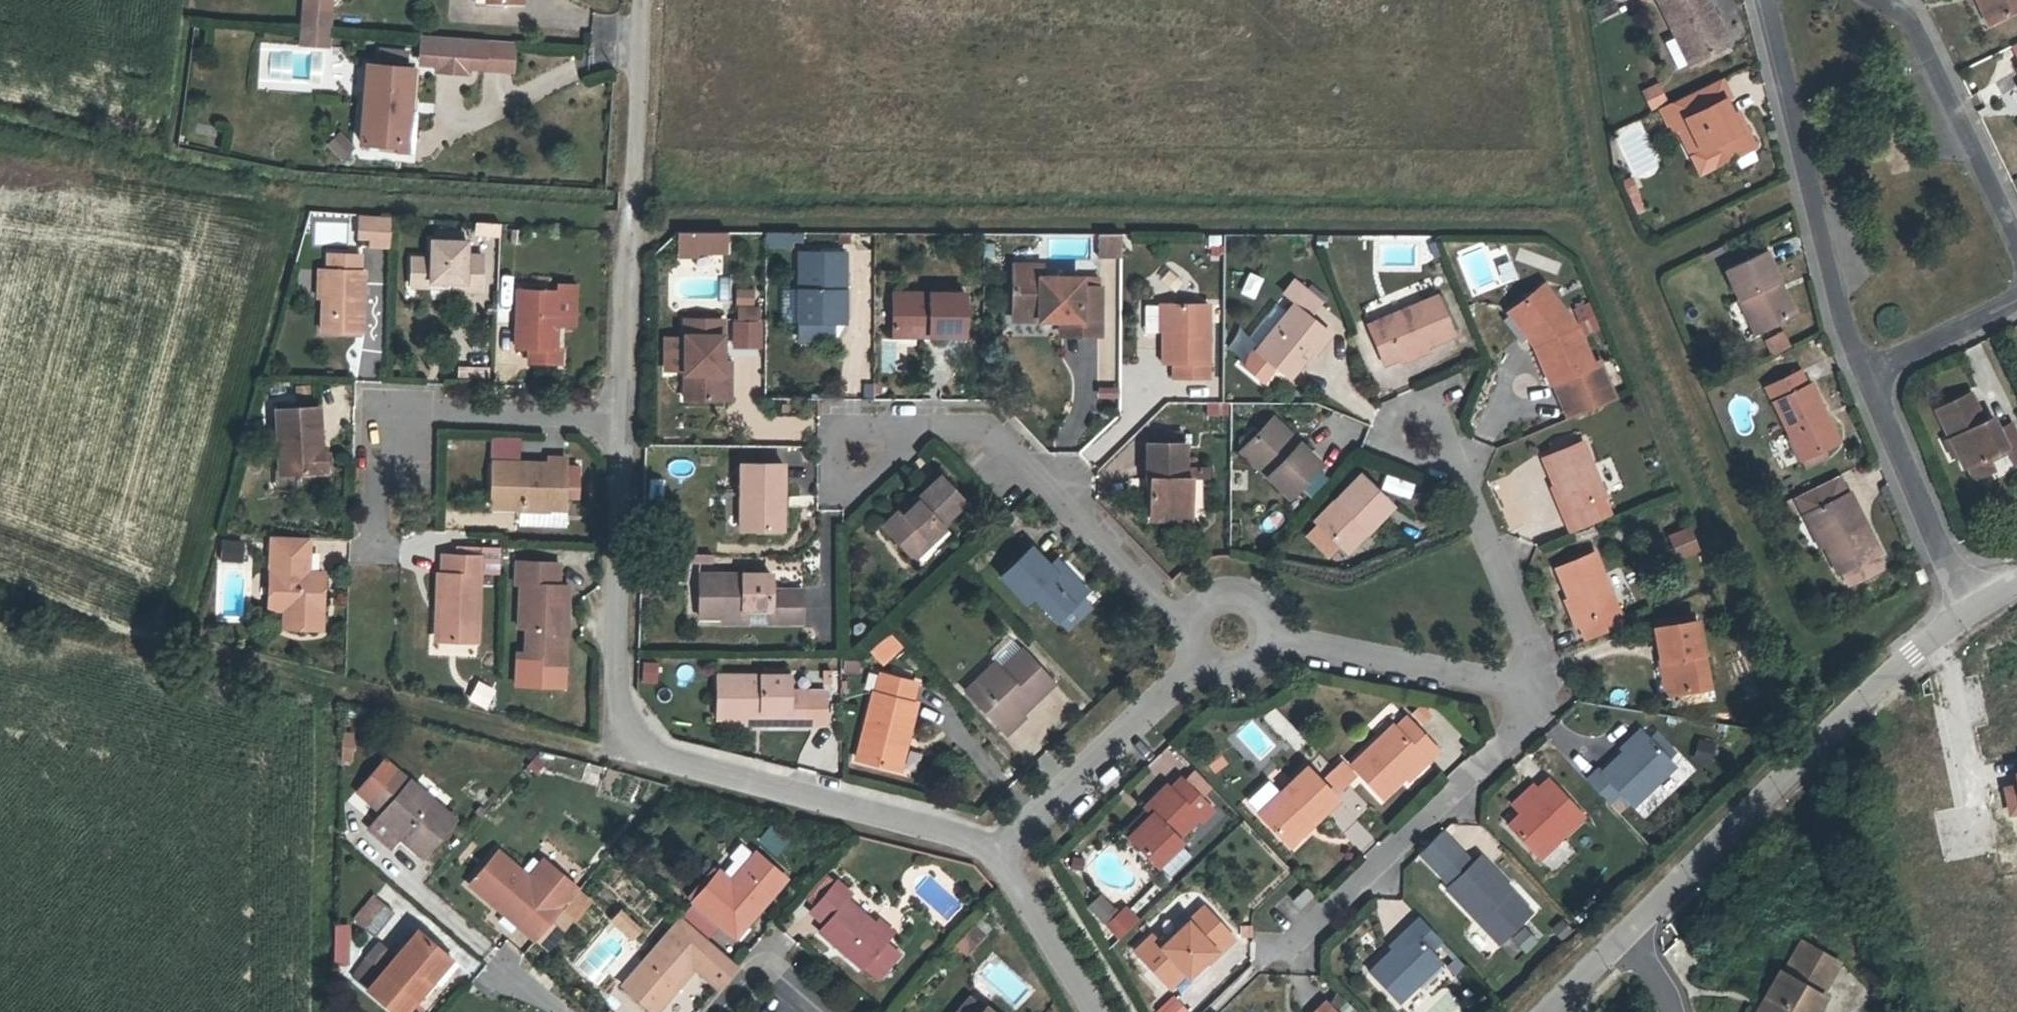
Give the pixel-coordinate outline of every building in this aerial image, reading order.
[(304,8),(329,10),(329,0),(305,0),(304,8)] [(1673,33),(1678,30),(1693,61),(1728,44),(1706,0),(1657,0),(1673,33)] [(1994,19),(1986,0),(1977,0),(1988,22),(1994,19)] [(1994,19),(2016,8),(2016,0),(1986,0),(1994,19)] [(302,8),(300,27),(324,29),(330,29),(331,10),(329,10),(304,8),(302,8)] [(324,29),(300,27),(299,44),(328,46),(330,29),(324,29)] [(1678,30),(1673,33),(1688,63),(1693,61),(1678,30)] [(493,41),(429,36),(428,49),(443,50),(443,58),(442,72),(475,74),(475,68),(476,60),(492,62),(493,41)] [(519,71),(521,43),(493,41),(492,62),(476,60),(475,68),(519,71)] [(427,57),(443,58),(443,50),(428,49),(427,57)] [(399,153),(405,153),(411,69),(366,66),(360,143),(399,147),(399,153)] [(411,69),(405,153),(413,154),(419,70),(411,69)] [(1671,133),(1675,131),(1687,125),(1700,150),(1705,148),(1714,166),(1753,147),(1744,128),(1739,131),(1731,116),(1723,99),(1728,97),(1720,79),(1658,108),(1671,133)] [(1640,88),(1646,108),(1664,103),(1659,83),(1640,88)] [(1737,114),(1731,116),(1739,131),(1744,128),(1737,114)] [(1687,156),(1700,150),(1687,125),(1675,131),(1687,156)] [(324,147),(341,160),(353,144),(336,131),(324,147)] [(1631,176),(1622,180),(1628,193),(1636,189),(1631,176)] [(369,239),(371,217),(358,216),(357,238),(369,239)] [(391,218),(371,217),(369,239),(369,247),(390,247),(391,218)] [(498,237),(498,224),(473,223),(473,235),(498,237)] [(696,231),(676,230),(676,250),(696,250),(696,231)] [(431,241),(463,242),(463,232),(431,231),(431,241)] [(696,250),(726,251),(726,231),(696,231),(696,250)] [(788,244),(788,239),(788,231),(764,231),(764,244),(788,244)] [(1098,233),(1098,247),(1107,247),(1107,254),(1119,254),(1119,233),(1098,233)] [(465,242),(463,242),(431,241),(429,241),(428,258),(410,258),(408,287),(429,288),(429,282),(462,283),(462,289),(462,292),(479,292),(480,256),(464,256),(465,242)] [(1726,250),(1723,243),(1699,255),(1702,261),(1726,250)] [(799,251),(799,288),(803,288),(804,320),(832,320),(844,320),(844,251),(799,251)] [(1763,252),(1724,270),(1738,298),(1742,296),(1758,330),(1792,314),(1763,252)] [(325,270),(321,270),(321,298),(319,331),(361,333),(362,271),(358,271),(358,255),(326,254),(325,270)] [(1039,319),(1060,319),(1079,319),(1079,334),(1099,334),(1099,286),(1080,286),(1080,277),(1040,277),(1040,264),(1012,264),(1013,308),(1039,308),(1039,319)] [(1295,283),(1285,295),(1293,302),(1256,349),(1254,348),(1241,363),(1261,380),(1273,365),(1289,377),(1303,360),(1296,354),(1304,344),(1311,350),(1314,352),(1329,334),(1307,316),(1318,302),(1295,283)] [(515,290),(514,348),(527,348),(527,362),(558,363),(558,348),(554,348),(554,325),(573,325),(575,284),(555,284),(555,291),(515,290)] [(1541,285),(1516,305),(1536,332),(1541,329),(1545,339),(1534,344),(1549,381),(1552,380),(1568,417),(1613,398),(1597,361),(1590,364),(1576,328),(1541,285)] [(893,293),(892,328),(928,328),(928,334),(964,334),(964,292),(893,293)] [(1383,363),(1397,358),(1424,347),(1452,335),(1437,296),(1367,324),(1383,363)] [(1208,304),(1163,304),(1162,361),(1173,362),(1173,376),(1207,376),(1208,304)] [(1536,332),(1516,305),(1508,311),(1534,344),(1545,339),(1541,329),(1536,332)] [(1039,308),(1013,308),(1012,318),(1039,319),(1039,308)] [(757,311),(735,311),(735,321),(757,321),(757,311)] [(1079,319),(1060,319),(1060,334),(1079,334),(1079,319)] [(832,320),(804,320),(799,320),(798,337),(832,337),(832,320)] [(682,403),(720,402),(720,362),(720,321),(683,321),(683,340),(682,373),(682,403)] [(730,325),(730,347),(757,347),(758,325),(730,325)] [(1763,339),(1769,355),(1790,347),(1784,330),(1763,339)] [(683,340),(663,340),(663,373),(682,373),(683,340)] [(1296,354),(1303,360),(1311,350),(1304,344),(1296,354)] [(1424,347),(1397,358),(1399,362),(1425,351),(1424,347)] [(730,362),(720,362),(720,402),(730,402),(730,362)] [(456,365),(456,378),(487,380),(487,366),(456,365)] [(1766,387),(1804,468),(1827,457),(1823,448),(1837,441),(1810,384),(1807,385),(1800,370),(1766,387)] [(1116,399),(1116,386),(1096,386),(1096,399),(1116,399)] [(1949,437),(1956,454),(1963,467),(1967,466),(1973,479),(1995,469),(1988,455),(2004,448),(2012,465),(2016,462),(2016,438),(2010,424),(1997,430),(1990,417),(1983,420),(1969,392),(1935,409),(1949,437)] [(1204,415),(1226,418),(1228,404),(1206,401),(1204,415)] [(324,448),(320,448),(317,408),(274,409),(278,475),(325,473),(324,448)] [(1272,417),(1247,444),(1273,469),(1267,476),(1288,496),(1319,463),(1272,417)] [(1152,443),(1183,443),(1183,429),(1151,429),(1152,443)] [(1956,454),(1949,437),(1942,440),(1950,457),(1956,454)] [(1569,531),(1597,520),(1590,501),(1605,495),(1582,440),(1542,457),(1563,512),(1561,512),(1569,531)] [(1150,518),(1165,518),(1174,508),(1190,508),(1190,476),(1184,476),(1184,443),(1183,443),(1152,443),(1145,443),(1145,477),(1153,477),(1153,482),(1149,485),(1150,518)] [(1273,469),(1247,444),(1240,450),(1267,476),(1273,469)] [(545,509),(562,510),(562,497),(563,463),(563,459),(546,458),(546,463),(534,463),(528,469),(521,469),(520,463),(490,462),(489,508),(519,509),(519,503),(539,504),(545,509)] [(563,463),(562,497),(575,497),(576,464),(563,463)] [(782,496),(782,463),(740,464),(740,529),(777,529),(778,496),(782,496)] [(1359,474),(1314,521),(1317,523),(1305,535),(1327,556),(1338,544),(1346,552),(1391,505),(1359,474)] [(913,558),(931,541),(926,537),(940,524),(964,501),(940,475),(915,498),(918,500),(904,514),(899,509),(882,525),(913,558)] [(1794,497),(1803,514),(1809,512),(1846,494),(1837,476),(1819,485),(1794,497)] [(648,478),(648,499),(662,499),(663,478),(648,478)] [(1848,493),(1846,494),(1809,512),(1825,545),(1838,572),(1844,570),(1850,583),(1880,569),(1873,555),(1877,554),(1848,493)] [(918,500),(915,498),(913,495),(899,509),(904,514),(918,500)] [(1590,501),(1597,520),(1612,513),(1605,495),(1590,501)] [(561,514),(562,510),(545,509),(539,504),(519,503),(519,509),(519,514),(561,514)] [(1174,508),(1165,518),(1190,518),(1190,508),(1174,508)] [(1820,548),(1825,545),(1809,512),(1803,514),(1820,548)] [(926,537),(931,541),(945,528),(940,524),(926,537)] [(1672,559),(1697,553),(1691,527),(1666,533),(1672,559)] [(321,573),(306,573),(299,573),(300,557),(306,556),(307,538),(269,537),(266,610),(282,611),(281,628),(319,629),(321,573)] [(242,562),(243,541),(218,540),(217,561),(242,562)] [(1086,590),(1068,571),(1061,577),(1049,565),(1031,546),(1000,575),(1025,601),(1032,595),(1056,618),(1086,590)] [(1555,567),(1585,640),(1623,624),(1593,551),(1555,567)] [(711,553),(687,553),(687,562),(711,562),(711,553)] [(435,573),(434,610),(438,611),(438,641),(475,642),(477,556),(440,555),(439,573),(435,573)] [(1061,577),(1068,571),(1056,558),(1049,565),(1061,577)] [(543,654),(543,665),(563,666),(566,585),(557,584),(557,563),(524,562),(524,572),(513,571),(513,583),(518,584),(517,627),(524,628),(524,653),(543,654)] [(514,562),(513,571),(524,572),(524,562),(514,562)] [(770,607),(770,621),(801,620),(801,589),(770,589),(770,573),(700,573),(699,615),(723,615),(737,615),(737,607),(770,607)] [(723,621),(770,621),(770,607),(737,607),(737,615),(723,615),(723,621)] [(1659,654),(1659,660),(1666,658),(1672,692),(1707,686),(1696,621),(1654,628),(1659,654)] [(1659,654),(1654,628),(1644,630),(1648,655),(1659,654)] [(899,643),(886,630),(867,648),(880,662),(899,643)] [(1024,716),(1021,713),(1013,705),(1023,695),(1031,704),(1054,682),(1022,649),(1002,668),(996,662),(966,691),(1007,733),(1024,716)] [(523,664),(543,665),(543,654),(524,653),(523,664)] [(1666,658),(1659,660),(1665,693),(1672,692),(1666,658)] [(761,665),(761,674),(789,675),(789,665),(761,665)] [(900,737),(907,738),(917,702),(913,701),(917,683),(881,673),(875,692),(874,692),(856,758),(892,767),(900,737)] [(789,709),(789,722),(826,723),(826,690),(789,690),(789,675),(761,674),(718,674),(718,715),(743,716),(756,716),(756,708),(789,709)] [(465,699),(486,710),(496,689),(476,679),(465,699)] [(1013,705),(1021,713),(1031,704),(1023,695),(1013,705)] [(743,722),(789,722),(789,709),(756,708),(756,716),(743,716),(743,722)] [(1406,717),(1395,727),(1393,724),(1349,765),(1380,797),(1422,758),(1426,762),(1437,751),(1406,717)] [(337,761),(351,763),(356,732),(342,730),(337,761)] [(1655,732),(1648,738),(1665,757),(1672,750),(1655,732)] [(1673,765),(1665,757),(1648,738),(1644,733),(1602,772),(1598,768),(1586,779),(1607,802),(1619,791),(1632,805),(1673,765)] [(899,769),(907,738),(900,737),(892,767),(899,769)] [(1340,761),(1333,768),(1346,782),(1354,775),(1340,761)] [(421,857),(453,820),(410,782),(391,766),(372,789),(378,794),(370,804),(382,815),(378,819),(398,837),(421,857)] [(1313,821),(1336,799),(1305,766),(1258,812),(1285,841),(1310,818),(1313,821)] [(828,777),(840,780),(840,771),(828,768),(828,777)] [(1346,782),(1333,768),(1325,775),(1339,789),(1346,782)] [(1151,814),(1129,836),(1157,865),(1180,842),(1177,838),(1197,818),(1201,821),(1212,810),(1180,778),(1170,788),(1167,785),(1144,807),(1147,809),(1151,814)] [(1547,779),(1537,788),(1522,802),(1526,807),(1520,813),(1508,824),(1539,858),(1583,817),(1547,779)] [(1511,803),(1520,813),(1526,807),(1522,802),(1537,788),(1532,783),(1511,803)] [(1124,831),(1129,836),(1151,814),(1147,809),(1124,831)] [(398,837),(378,819),(369,830),(389,848),(398,837)] [(1344,831),(1358,853),(1374,843),(1360,821),(1344,831)] [(769,825),(755,842),(774,858),(788,841),(769,825)] [(784,878),(754,853),(752,855),(739,844),(727,857),(732,861),(721,875),(713,868),(687,898),(694,904),(683,916),(707,935),(717,923),(734,937),(784,878)] [(538,936),(540,934),(560,911),(562,908),(576,891),(560,877),(545,893),(498,852),(470,886),(494,907),(498,902),(538,936)] [(1462,853),(1441,873),(1452,884),(1447,888),(1498,942),(1527,914),(1507,893),(1511,889),(1480,856),(1473,864),(1462,853)] [(544,862),(529,879),(545,893),(560,877),(544,862)] [(883,942),(888,937),(874,925),(845,900),(850,895),(835,882),(809,913),(823,924),(817,931),(861,968),(863,966),(877,978),(897,954),(883,942)] [(1299,906),(1313,893),(1306,886),(1292,899),(1299,906)] [(1102,922),(1115,907),(1099,893),(1086,908),(1102,922)] [(372,937),(391,914),(374,899),(355,921),(372,937)] [(1126,907),(1115,917),(1128,930),(1137,920),(1126,907)] [(1203,907),(1161,946),(1151,935),(1135,950),(1169,987),(1185,973),(1187,976),(1230,936),(1203,907)] [(570,920),(560,911),(540,934),(551,943),(570,920)] [(1118,938),(1128,930),(1115,917),(1106,926),(1118,938)] [(1410,932),(1369,971),(1397,1002),(1440,963),(1429,950),(1440,939),(1419,917),(1406,928),(1410,932)] [(695,966),(719,986),(736,967),(679,918),(620,986),(650,1011),(655,1011),(695,966)] [(878,920),(874,925),(888,937),(892,932),(878,920)] [(970,925),(954,944),(965,953),(981,934),(970,925)] [(431,980),(427,976),(443,956),(415,933),(367,990),(393,1011),(405,1011),(431,980)] [(344,941),(335,940),(334,965),(344,966),(344,941)] [(1783,974),(1780,972),(1758,1011),(1813,1011),(1822,996),(1820,995),(1837,964),(1801,943),(1783,974)] [(385,958),(370,950),(355,976),(369,985),(385,958)] [(427,976),(431,980),(436,984),(453,964),(443,956),(427,976)] [(1172,994),(1151,1011),(1187,1011),(1172,994)] [(981,1011),(967,999),(956,1011),(981,1011)] [(1325,1001),(1314,1011),(1335,1011),(1325,1001)]
